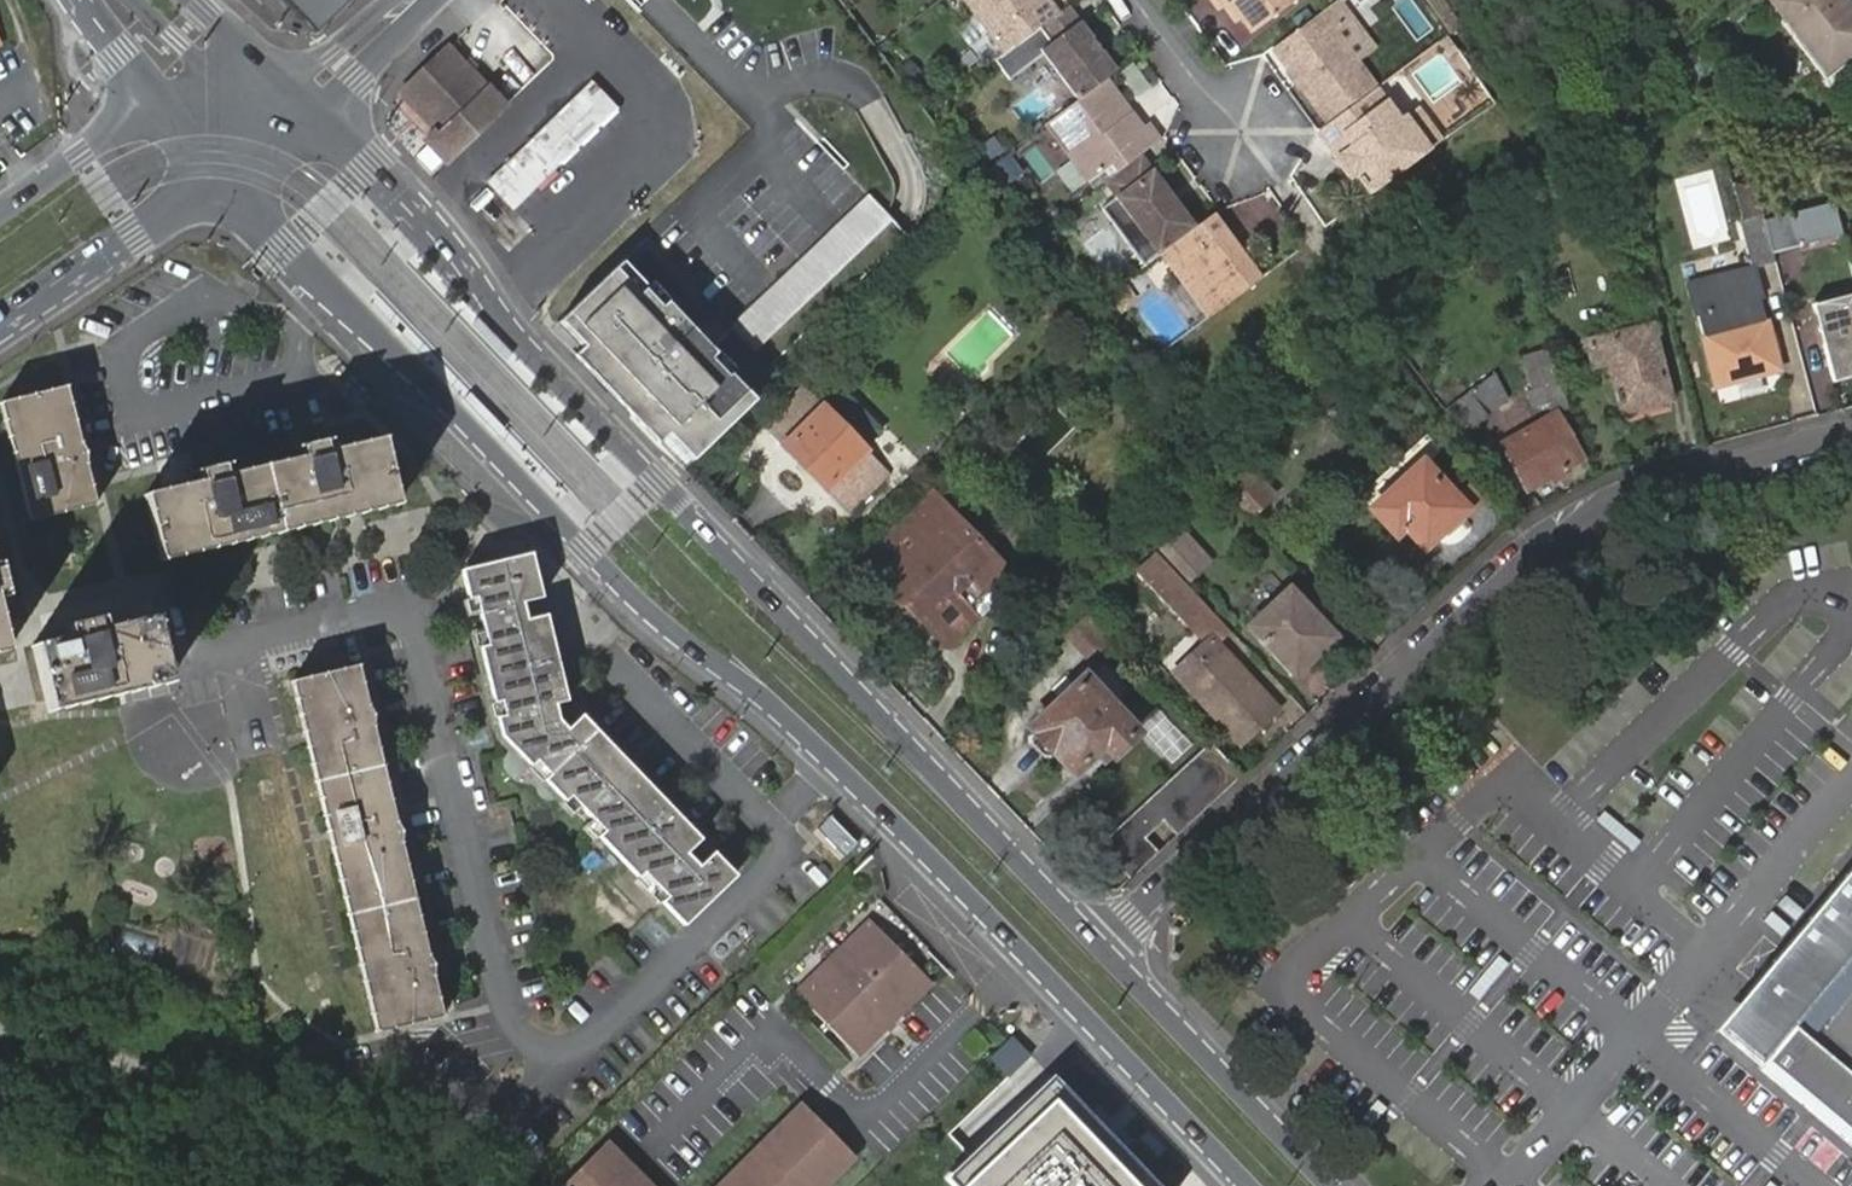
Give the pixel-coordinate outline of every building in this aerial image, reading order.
[(314,27),(342,0),(289,0),(314,27)] [(996,37),(1013,25),(1023,39),(1041,27),(1061,12),(1052,0),(969,0),(996,37)] [(1226,2),(1240,20),(1246,15),(1234,0),(1228,0),(1226,2)] [(1246,15),(1257,31),(1298,0),(1234,0),(1246,15)] [(1842,0),(1774,0),(1770,3),(1825,73),(1851,53),(1851,12),(1842,0)] [(1109,77),(1119,71),(1104,50),(1100,54),(1092,42),(1096,39),(1071,4),(1061,12),(1041,27),(1053,43),(1042,51),(1078,100),(1101,84),(1109,77)] [(1377,88),(1380,86),(1323,11),(1274,47),(1331,121),(1377,88)] [(996,37),(1007,51),(1015,45),(1023,39),(1013,25),(996,37)] [(1015,45),(1064,111),(1078,100),(1042,51),(1053,43),(1041,27),(1023,39),(1015,45)] [(1100,54),(1104,50),(1096,39),(1092,42),(1100,54)] [(449,48),(404,91),(440,129),(426,142),(445,163),(504,106),(449,48)] [(594,77),(537,133),(570,168),(628,111),(594,77)] [(1124,116),(1132,110),(1109,77),(1101,84),(1124,116)] [(1143,152),(1163,137),(1149,118),(1142,123),(1132,110),(1124,116),(1101,84),(1078,100),(1064,111),(1048,123),(1096,187),(1107,179),(1143,152)] [(1376,189),(1425,153),(1400,120),(1377,88),(1331,121),(1320,129),(1336,152),(1347,151),(1376,189)] [(1430,149),(1406,116),(1400,120),(1425,153),(1430,149)] [(570,168),(537,133),(510,159),(543,193),(570,168)] [(1012,162),(1041,184),(1054,166),(1025,145),(1012,162)] [(1347,151),(1336,152),(1368,194),(1376,189),(1347,151)] [(1161,252),(1164,249),(1196,225),(1178,200),(1173,203),(1167,195),(1172,192),(1143,152),(1107,179),(1118,194),(1161,252)] [(1837,161),(1842,176),(1847,175),(1849,183),(1851,182),(1851,157),(1837,161)] [(543,193),(510,159),(490,178),(524,212),(543,193)] [(1765,216),(1754,172),(1732,178),(1743,222),(1765,216)] [(1173,203),(1178,200),(1172,192),(1167,195),(1173,203)] [(1161,252),(1118,194),(1104,204),(1113,216),(1148,262),(1161,252)] [(1775,253),(1843,235),(1834,202),(1766,220),(1775,253)] [(1113,216),(1104,204),(1092,213),(1101,225),(1113,216)] [(1211,316),(1264,277),(1215,211),(1196,225),(1164,249),(1211,316)] [(1777,263),(1775,253),(1766,220),(1765,216),(1743,222),(1755,268),(1777,263)] [(623,253),(558,315),(585,343),(577,352),(662,439),(670,431),(696,456),(761,395),(623,253)] [(1781,373),(1755,268),(1691,283),(1718,388),(1781,373)] [(1137,298),(1124,281),(1107,294),(1119,311),(1137,298)] [(1851,373),(1851,296),(1813,306),(1831,378),(1851,373)] [(1652,327),(1591,343),(1595,364),(1610,360),(1624,411),(1670,399),(1652,327)] [(1566,396),(1551,350),(1520,359),(1530,390),(1540,387),(1545,402),(1566,396)] [(829,411),(810,391),(770,428),(853,513),(890,477),(866,452),(829,411)] [(887,433),(849,393),(829,411),(866,452),(887,433)] [(1468,393),(1445,410),(1465,436),(1488,417),(1468,393)] [(82,426),(75,395),(4,411),(31,528),(100,511),(82,426)] [(1582,459),(1556,415),(1505,446),(1530,490),(1550,478),(1555,485),(1566,478),(1562,471),(1582,459)] [(212,549),(402,502),(387,443),(333,456),(332,443),(302,450),(303,463),(229,482),(227,469),(202,475),(202,488),(150,501),(163,561),(212,549)] [(1437,477),(1454,461),(1441,447),(1423,463),(1437,477)] [(1481,497),(1468,483),(1455,497),(1423,463),(1372,511),(1396,536),(1406,527),(1425,549),(1481,497)] [(1274,495),(1249,469),(1226,488),(1251,516),(1274,495)] [(950,484),(939,473),(928,483),(938,495),(950,484)] [(918,526),(941,506),(930,494),(888,534),(894,540),(914,522),(918,526)] [(1003,571),(941,506),(918,526),(914,522),(894,540),(888,534),(865,556),(878,570),(874,574),(906,608),(911,603),(926,619),(937,607),(959,631),(980,611),(958,588),(968,578),(981,592),(1003,571)] [(1210,562),(1181,532),(1162,549),(1190,580),(1210,562)] [(1198,598),(1157,553),(1139,570),(1180,615),(1198,598)] [(568,723),(563,706),(577,703),(555,617),(535,622),(531,604),(551,599),(540,555),(468,572),(475,601),(485,599),(497,648),(487,650),(502,706),(510,703),(513,718),(505,719),(510,738),(539,768),(540,768),(545,763),(559,777),(553,782),(573,804),(579,797),(613,833),(607,839),(647,880),(653,875),(676,899),(671,905),(693,928),(745,878),(723,855),(709,870),(696,855),(710,842),(590,718),(576,732),(568,723)] [(1013,580),(1003,571),(981,592),(968,578),(958,588),(980,611),(1013,580)] [(13,601),(9,580),(0,581),(0,605),(13,601)] [(1334,637),(1292,590),(1252,627),(1294,673),(1334,637)] [(1224,639),(1231,634),(1198,598),(1180,615),(1201,637),(1212,627),(1224,639)] [(948,641),(959,631),(937,607),(926,619),(948,641)] [(1110,634),(1088,610),(1065,633),(1087,656),(1110,634)] [(81,633),(44,642),(58,707),(174,681),(160,615),(104,628),(104,616),(82,621),(81,633)] [(1277,709),(1211,639),(1177,671),(1241,743),(1277,709)] [(1086,676),(1111,703),(1130,686),(1104,658),(1086,676)] [(379,1035),(449,1020),(367,667),(292,685),(379,1035)] [(1140,734),(1111,703),(1086,676),(1031,728),(1074,775),(1103,748),(1113,759),(1140,734)] [(1176,835),(1241,776),(1210,742),(1098,845),(1129,879),(1159,852),(1145,837),(1163,821),(1176,835)] [(1159,852),(1176,835),(1163,821),(1145,837),(1159,852)] [(1748,992),(1760,1002),(1737,1029),(1769,1055),(1762,1063),(1851,1137),(1851,866),(1748,992)] [(859,1054),(932,986),(868,918),(797,988),(859,1054)] [(1748,992),(1716,1032),(1851,1145),(1851,1137),(1762,1063),(1769,1055),(1737,1029),(1760,1002),(1748,992)] [(1068,1092),(973,1183),(976,1185),(1159,1185),(1068,1092)] [(854,1153),(807,1104),(722,1185),(820,1185),(854,1153)] [(606,1145),(565,1185),(645,1185),(606,1145)]
